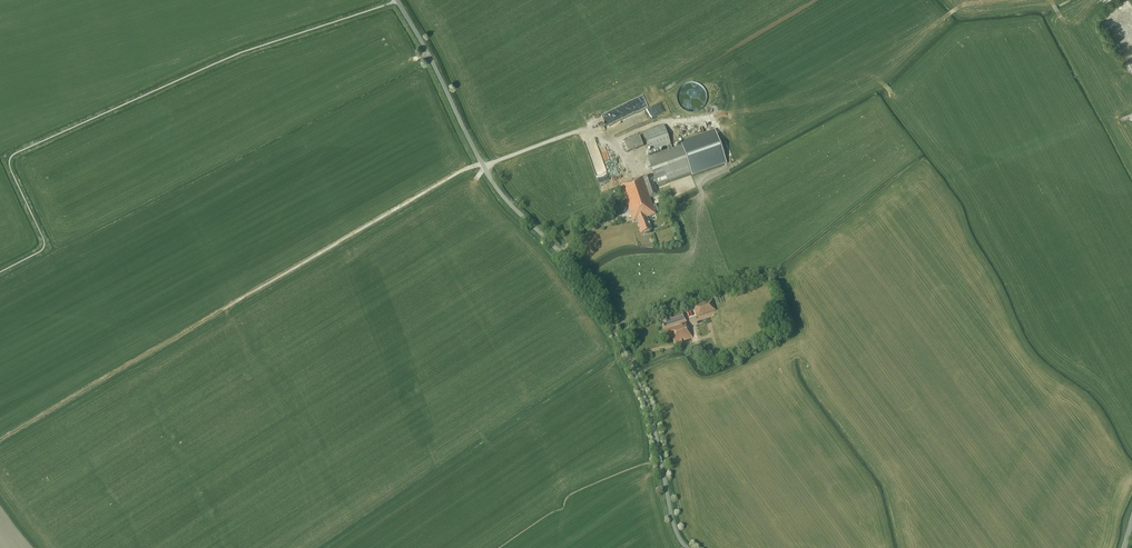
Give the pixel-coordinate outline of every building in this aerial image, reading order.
[(615,118),(623,114),(618,106),(611,110),(615,118)] [(646,154),(655,179),(653,180),(651,175),(621,185),(633,221),(638,219),(639,222),(638,223),(642,233),(652,230),(647,217),(654,214),(649,198),(659,195),(654,183),(656,182),(657,186),(743,156),(732,124),(646,154)] [(640,136),(624,139),(626,151),(642,148),(640,136)] [(623,156),(614,158),(620,180),(629,177),(623,156)] [(711,300),(695,306),(698,315),(714,309),(711,300)] [(675,343),(691,338),(682,312),(661,319),(665,331),(660,333),(662,340),(669,338),(669,339),(673,338),(675,343)]
